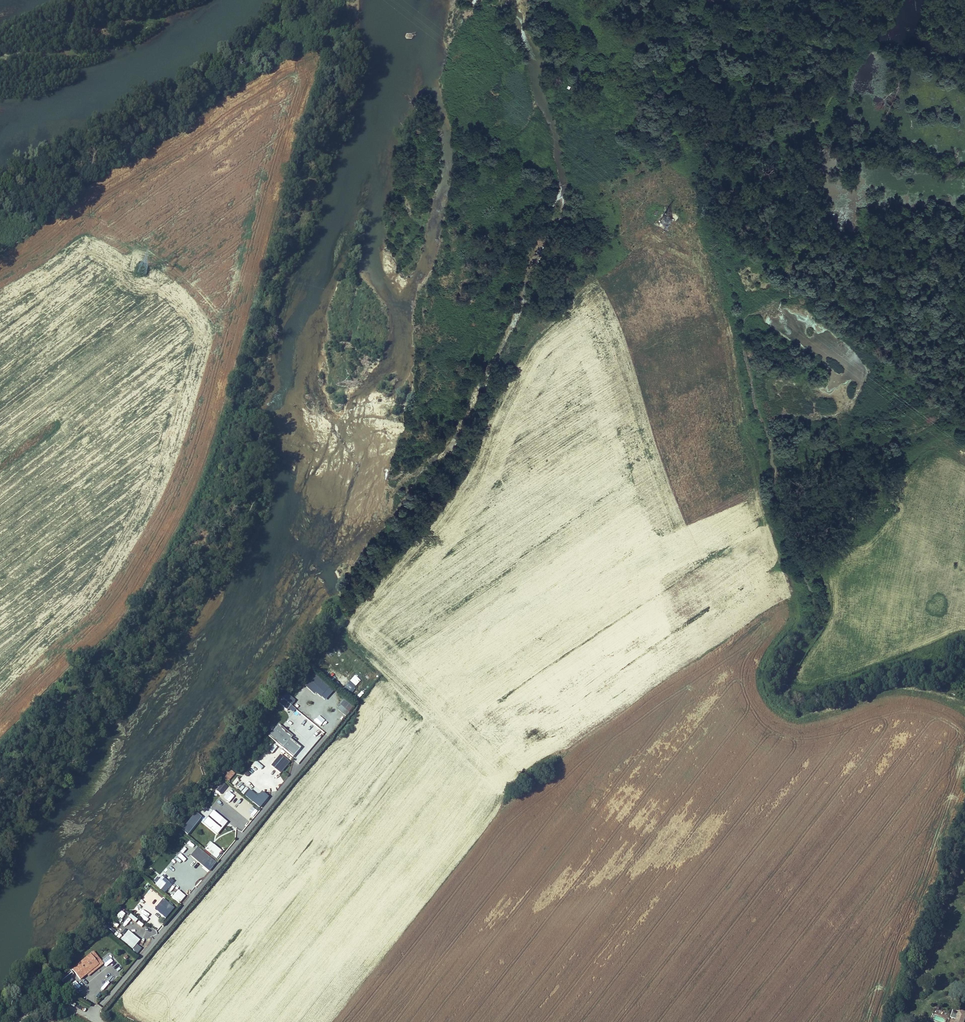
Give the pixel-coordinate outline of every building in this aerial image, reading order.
[(305,685),(323,702),(333,692),(314,675),(305,685)] [(355,676),(343,689),(350,695),(361,681),(355,676)] [(303,700),(309,693),(303,688),(297,694),(303,700)] [(356,690),(353,694),(359,700),(362,695),(356,690)] [(309,750),(323,734),(291,706),(295,701),(288,696),(286,695),(278,704),(288,713),(292,714),(291,718),(294,719),(301,725),(299,727),(303,730),(301,733),(300,735),(305,740),(303,742),(302,751),(309,752),(309,750)] [(342,700),(336,710),(347,716),(353,706),(342,700)] [(310,719),(315,712),(308,707),(303,713),(310,719)] [(315,725),(323,728),(326,721),(319,718),(315,725)] [(278,725),(268,737),(293,757),(300,748),(290,739),(293,737),(278,725)] [(280,774),(289,763),(280,755),(270,766),(280,774)] [(259,760),(252,766),(256,772),(263,766),(259,760)] [(230,771),(224,780),(228,783),(235,775),(230,771)] [(238,778),(231,786),(236,790),(243,782),(238,778)] [(215,792),(220,796),(227,787),(222,783),(215,792)] [(219,797),(250,821),(259,810),(228,786),(219,797)] [(269,798),(261,792),(257,797),(249,791),(245,795),(261,808),(269,798)] [(202,824),(217,835),(227,823),(213,811),(202,824)] [(187,836),(201,819),(195,814),(181,831),(187,836)] [(216,860),(222,852),(210,842),(204,850),(216,860)] [(197,848),(190,857),(208,872),(216,864),(197,848)] [(154,886),(160,891),(167,882),(161,877),(154,886)] [(169,885),(164,891),(170,896),(175,890),(169,885)] [(150,889),(146,894),(151,898),(155,892),(150,889)] [(178,905),(185,897),(178,890),(171,899),(178,905)] [(163,899),(154,910),(165,920),(174,909),(163,899)] [(141,916),(144,908),(137,905),(134,913),(141,916)] [(141,949),(136,945),(140,941),(128,931),(120,940),(137,955),(141,949)] [(90,955),(72,970),(80,979),(98,965),(90,955)] [(21,987),(17,992),(20,995),(25,990),(21,987)] [(959,1011),(956,1021),(964,1021),(964,1020),(964,1013),(959,1011)]
